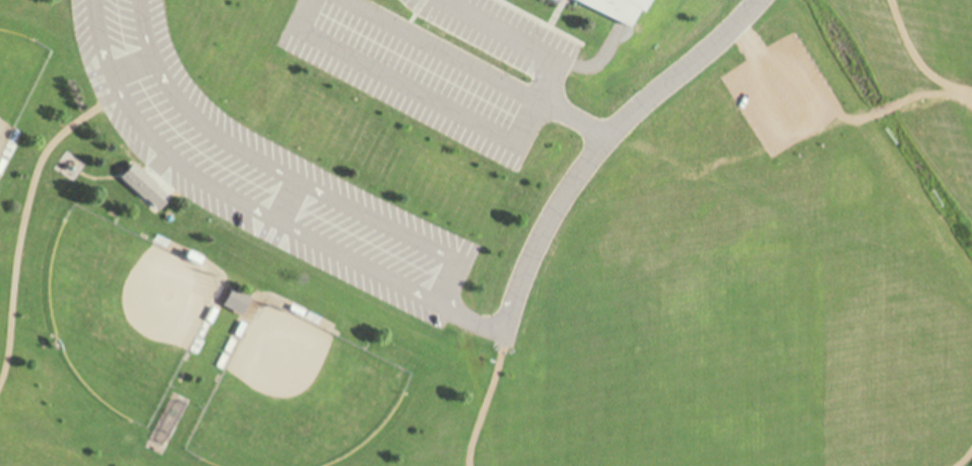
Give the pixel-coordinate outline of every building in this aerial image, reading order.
[(630,26),(639,9),(645,12),(651,0),(575,0),(630,26)] [(145,198),(155,188),(135,167),(125,177),(145,198)]
